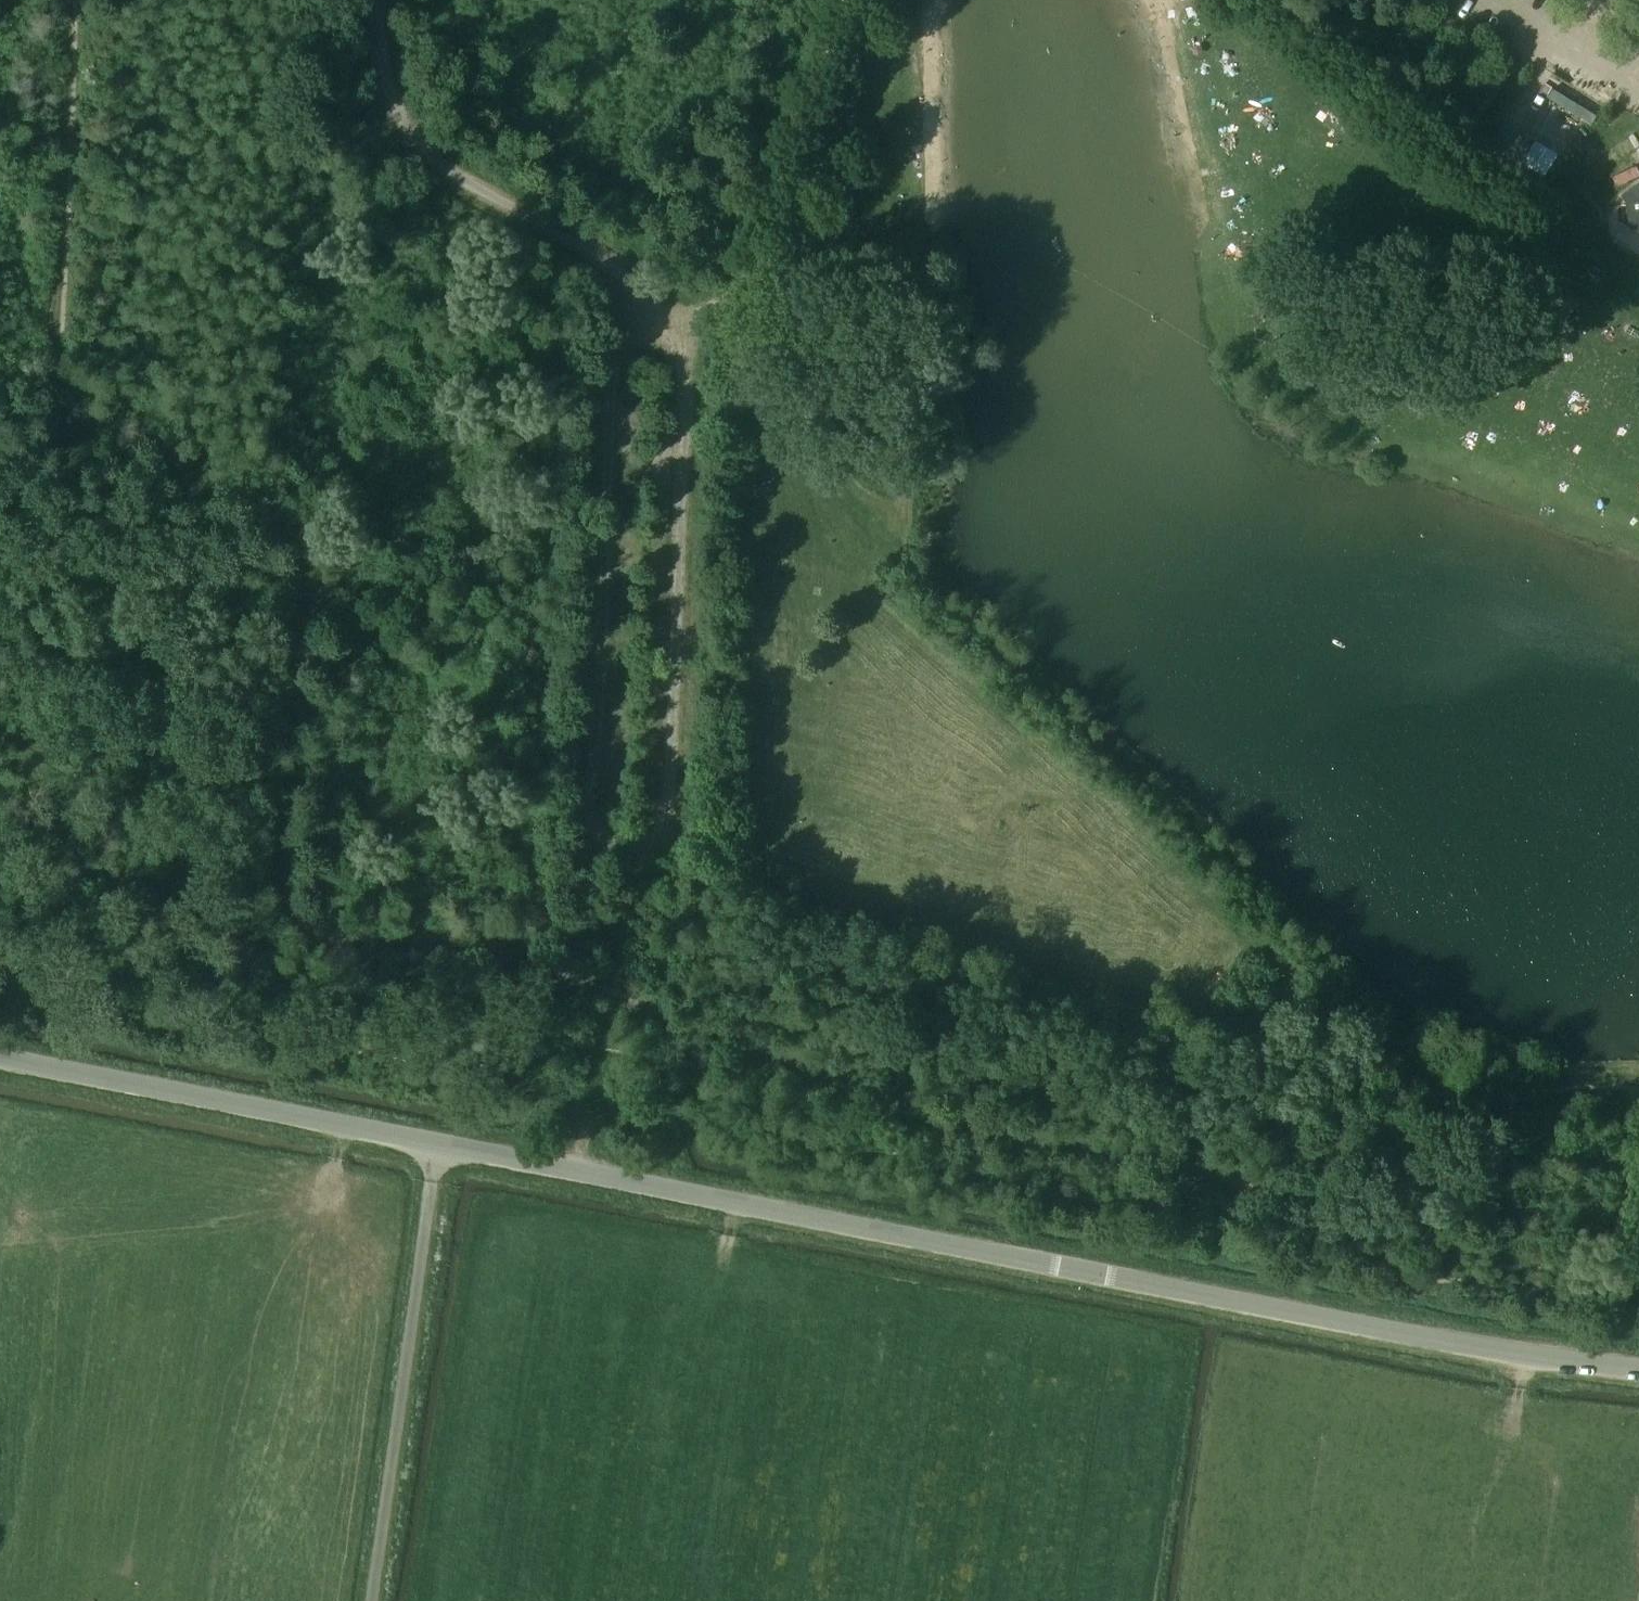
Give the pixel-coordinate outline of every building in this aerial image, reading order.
[(1550,171),(1565,143),(1553,136),(1538,165),(1550,171)] [(1621,195),(1627,202),(1630,228),(1638,232),(1638,183),(1621,195)]
